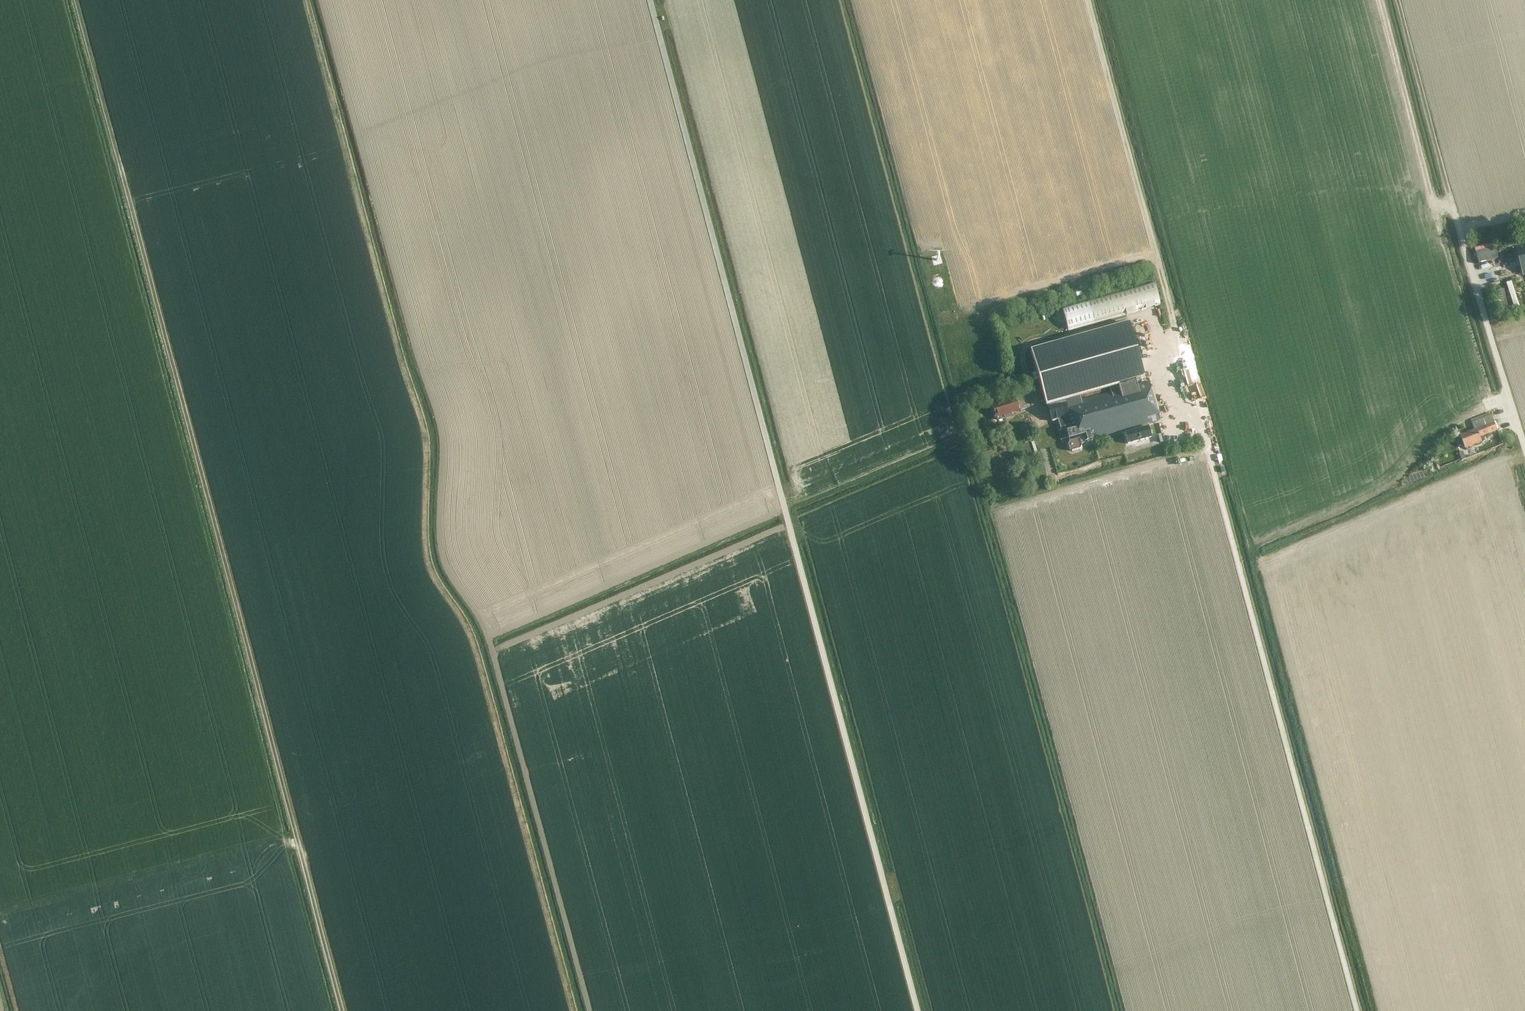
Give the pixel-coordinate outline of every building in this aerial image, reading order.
[(1498,242),(1475,248),(1476,253),(1479,264),(1499,258),(1495,247),(1500,246),(1498,242)] [(1494,268),(1496,277),(1515,273),(1513,264),(1494,268)] [(1063,307),(1069,330),(1160,304),(1153,281),(1063,307)] [(1046,404),(1047,403),(1052,420),(1058,418),(1061,430),(1066,429),(1071,445),(1074,447),(1080,445),(1082,442),(1080,438),(1084,437),(1085,440),(1086,440),(1088,442),(1091,441),(1092,438),(1093,438),(1160,419),(1150,381),(1136,384),(1135,379),(1145,376),(1130,323),(1046,346),(1045,344),(1042,345),(1043,347),(1031,350),(1046,404)] [(997,404),(998,412),(1013,411),(1012,403),(997,404)] [(1498,430),(1493,415),(1473,423),(1476,430),(1461,436),(1466,448),(1483,441),(1481,437),(1498,430)] [(1151,437),(1148,426),(1125,433),(1128,443),(1151,437)]
